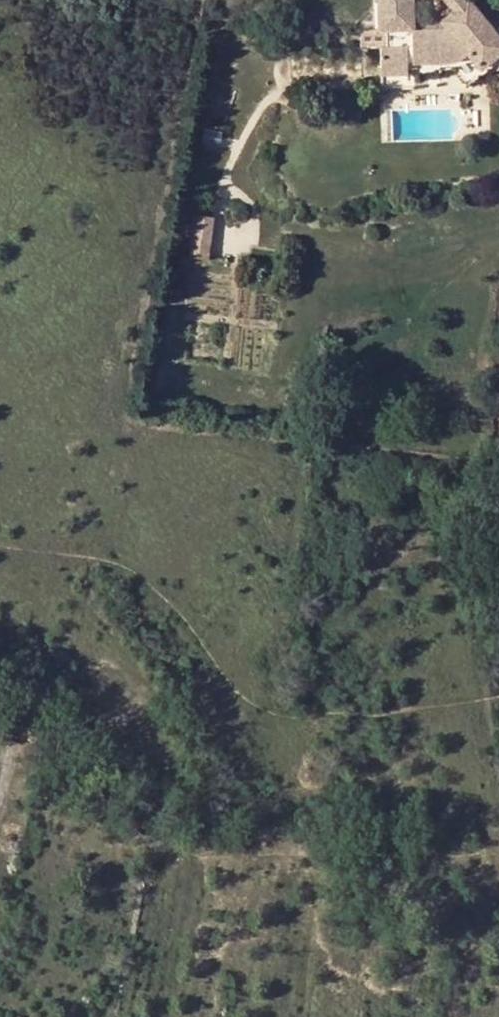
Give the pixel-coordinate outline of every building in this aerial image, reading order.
[(408,68),(452,67),(459,62),(459,48),(482,75),(498,61),(498,40),(465,0),(375,0),(376,32),(363,33),(363,51),(377,50),(378,87),(408,87),(408,80),(408,68)] [(453,73),(465,88),(482,75),(459,48),(459,62),(452,67),(408,68),(408,80),(438,79),(438,73),(453,73)] [(195,220),(190,249),(208,253),(213,223),(195,220)]
